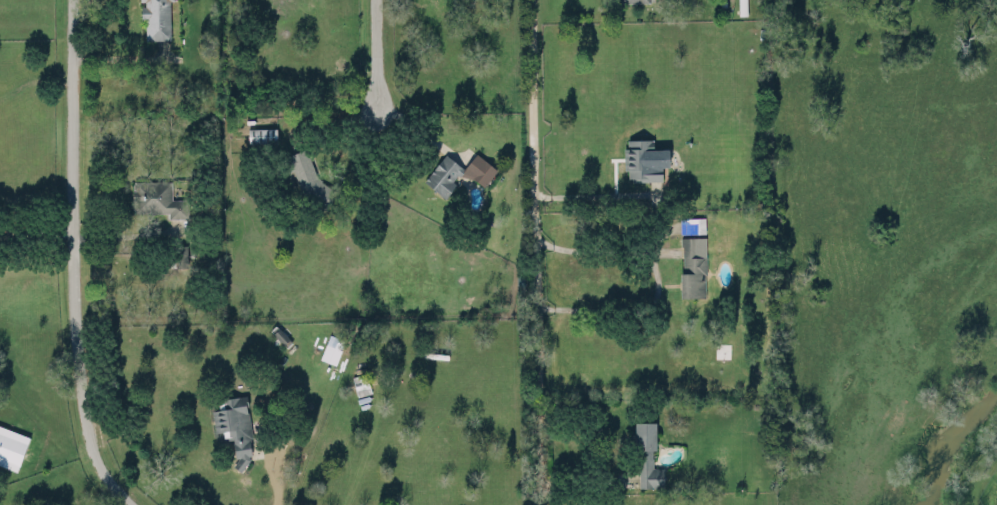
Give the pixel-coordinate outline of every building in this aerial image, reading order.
[(169,0),(142,0),(143,39),(170,38),(169,0)] [(247,127),(247,142),(276,141),(276,127),(247,127)] [(652,148),(652,138),(624,138),(625,179),(662,179),(661,165),(668,165),(668,147),(652,148)] [(482,187),(496,168),(482,158),(472,172),(444,152),(423,181),(444,196),(462,171),(482,187)] [(168,217),(190,217),(190,198),(171,198),(171,179),(132,179),(132,212),(168,212),(168,217)] [(705,232),(704,216),(679,217),(680,227),(689,226),(689,232),(705,232)] [(682,296),(706,295),(704,235),(680,236),(682,296)] [(187,247),(173,248),(173,265),(187,265),(187,247)] [(351,375),(356,395),(371,391),(365,371),(351,375)] [(211,409),(215,431),(229,428),(236,466),(255,463),(242,393),(217,398),(219,408),(211,409)] [(655,420),(636,420),(636,486),(663,486),(663,466),(652,466),(652,449),(655,449),(655,420)] [(0,424),(0,464),(16,470),(29,435),(0,424)]
